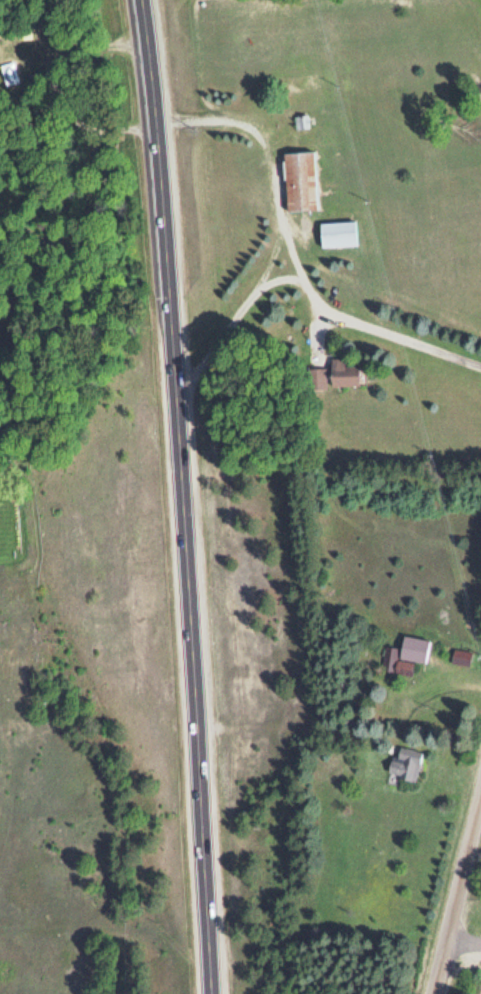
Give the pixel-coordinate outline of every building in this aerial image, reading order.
[(0,61),(6,83),(22,79),(16,57),(0,61)] [(316,150),(284,151),(286,209),(318,207),(316,150)] [(321,220),(321,245),(357,244),(356,220),(321,220)] [(331,384),(360,384),(360,365),(345,365),(345,357),(331,357),(331,384)] [(326,367),(306,367),(306,387),(326,387),(326,367)] [(425,661),(429,638),(403,634),(400,657),(425,661)] [(399,647),(386,644),(379,666),(392,670),(399,647)] [(469,664),(471,651),(454,647),(452,660),(469,664)] [(416,781),(423,751),(396,744),(387,780),(396,782),(397,776),(416,781)]
